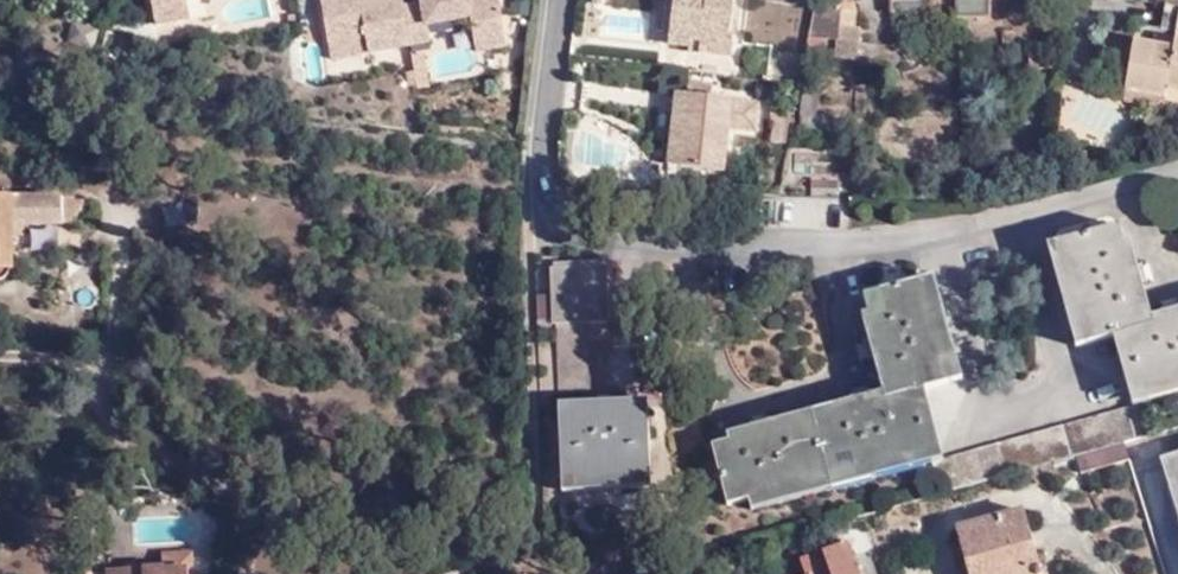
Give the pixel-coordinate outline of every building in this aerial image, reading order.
[(160,13),(190,7),(189,0),(158,0),(160,13)] [(324,2),(332,47),(369,40),(373,56),(416,48),(408,11),(406,0),(395,0),(379,3),(364,5),(363,0),(335,0),(324,2)] [(426,8),(431,29),(475,21),(479,41),(508,35),(502,0),(425,0),(426,8)] [(677,46),(708,50),(707,56),(741,60),(749,0),(684,0),(683,5),(677,46)] [(958,23),(984,21),(985,18),(989,19),(991,0),(958,0),(958,23)] [(1168,7),(1177,9),(1177,0),(1169,0),(1168,7)] [(190,7),(160,13),(163,27),(193,22),(190,7)] [(1168,7),(1164,32),(1177,34),(1177,9),(1168,7)] [(426,8),(408,11),(416,48),(434,45),(426,8)] [(830,14),(816,11),(809,51),(823,53),(830,14)] [(862,29),(844,28),(841,71),(856,72),(857,60),(862,61),(862,29)] [(1157,44),(1158,37),(1140,34),(1139,42),(1157,44)] [(508,35),(479,41),(481,55),(511,50),(508,35)] [(468,37),(435,40),(438,77),(471,74),(468,37)] [(1177,40),(1158,37),(1157,44),(1139,42),(1129,93),(1166,99),(1167,91),(1177,93),(1177,40)] [(707,56),(705,70),(739,74),(741,60),(707,56)] [(684,163),(691,92),(683,91),(676,162),(684,163)] [(1166,99),(1165,107),(1177,109),(1177,93),(1167,91),(1166,99)] [(762,130),(765,100),(691,92),(684,163),(731,168),(735,127),(762,130)] [(822,95),(807,93),(803,132),(838,135),(839,114),(821,112),(822,95)] [(1126,109),(1164,115),(1165,107),(1166,99),(1129,93),(1126,109)] [(794,111),(781,108),(777,131),(790,134),(794,111)] [(821,188),(842,190),(843,176),(822,174),(821,188)] [(2,294),(7,294),(8,294),(12,291),(16,286),(17,281),(18,276),(16,251),(20,250),(27,243),(27,238),(66,234),(66,231),(87,229),(84,198),(63,201),(62,198),(0,204),(0,294),(2,294)] [(1120,333),(1140,403),(1177,393),(1177,308),(1155,314),(1128,218),(1052,239),(1083,344),(1120,333)] [(609,259),(551,260),(552,323),(558,323),(560,396),(591,395),(590,321),(610,321),(609,259)] [(868,309),(889,387),(733,429),(734,434),(715,440),(731,500),(753,494),(756,506),(929,460),(949,455),(930,384),(968,374),(940,271),(871,290),(875,307),(868,309)] [(563,399),(566,490),(656,487),(653,395),(563,399)] [(938,495),(1081,457),(1127,445),(1139,442),(1130,407),(949,455),(929,460),(938,495)] [(1132,463),(1127,445),(1081,457),(1086,475),(1132,463)] [(1054,570),(1049,571),(1047,565),(1043,566),(1022,509),(960,530),(975,573),(1055,573),(1054,570)] [(822,556),(827,570),(814,573),(851,573),(857,572),(848,547),(822,556)] [(195,563),(169,562),(169,573),(194,573),(195,563)]
